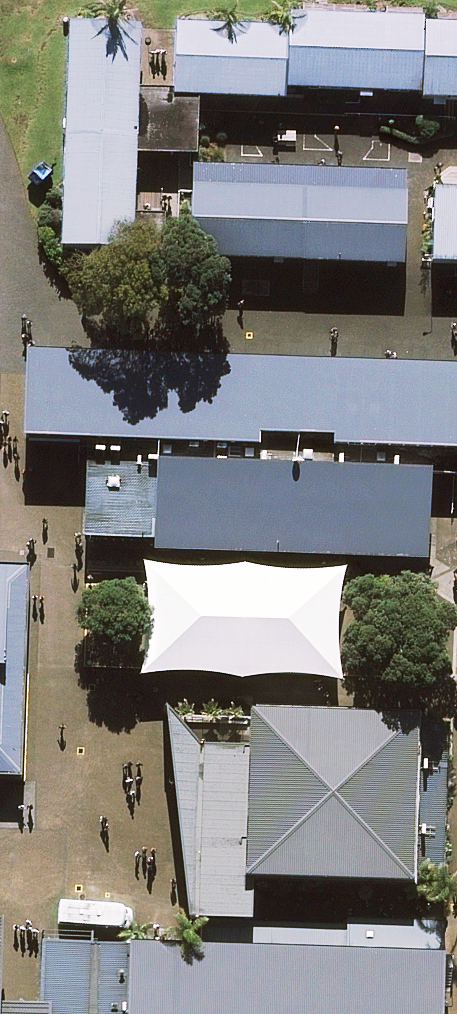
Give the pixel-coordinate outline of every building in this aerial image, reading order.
[(140,11),(60,10),(59,244),(138,244),(140,11)] [(174,21),(173,96),(456,98),(456,24),(174,21)] [(393,176),(201,175),(200,261),(392,262),(393,176)] [(420,179),(420,281),(456,281),(456,179),(420,179)] [(29,337),(29,442),(456,445),(456,340),(29,337)] [(420,458),(72,455),(71,565),(419,568),(420,458)] [(20,780),(22,548),(0,548),(0,779),(20,780)] [(451,714),(234,713),(150,726),(178,914),(233,916),(232,885),(450,887),(451,714)] [(127,946),(127,1013),(435,1013),(436,948),(127,946)]
